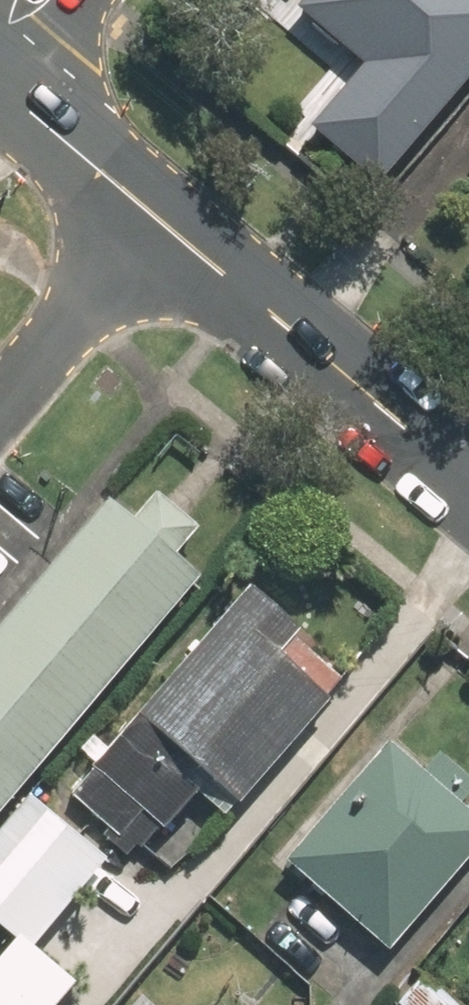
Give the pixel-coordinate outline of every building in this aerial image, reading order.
[(290,5),(358,59),(308,123),(383,181),(468,72),(468,0),(294,0),(290,5)] [(193,579),(170,559),(196,528),(153,492),(127,523),(104,503),(0,626),(0,807),(193,579)] [(244,589),(70,793),(141,854),(193,793),(223,819),(339,682),(291,642),(298,635),(244,589)] [(418,774),(384,745),(280,864),(382,953),(468,854),(468,820),(458,810),(468,798),(468,787),(433,757),(418,774)] [(105,861),(33,800),(0,838),(0,924),(30,949),(105,861)] [(68,987),(11,939),(0,953),(0,1004),(52,1004),(68,987)] [(422,978),(399,1004),(453,1004),(422,978)]
